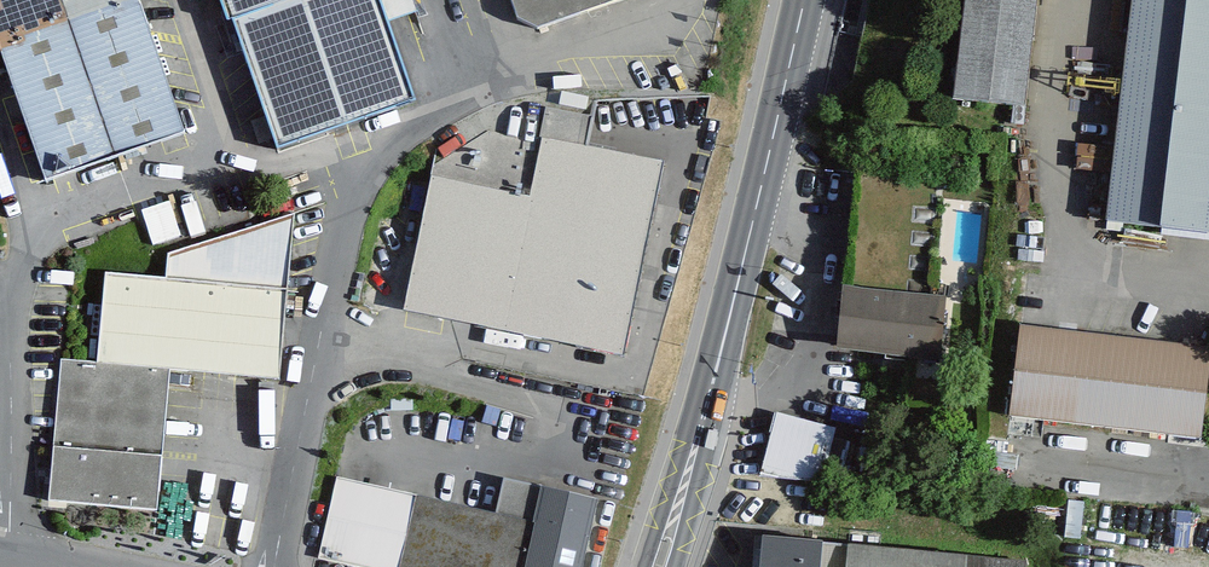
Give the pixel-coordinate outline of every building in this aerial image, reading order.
[(47,179),(190,131),(145,0),(0,0),(0,42),(47,179)] [(284,151),(420,102),(383,0),(230,0),(284,151)] [(519,11),(544,27),(619,0),(515,0),(519,11)] [(959,98),(1019,106),(1032,0),(972,0),(959,98)] [(1097,223),(1208,235),(1208,0),(1122,0),(1097,223)] [(531,201),(434,181),(408,306),(631,351),(670,162),(544,137),(531,201)] [(144,208),(153,243),(180,236),(171,202),(144,208)] [(282,379),(294,213),(170,253),(168,275),(110,271),(104,350),(51,346),(40,501),(159,510),(169,371),(282,379)] [(845,283),(839,349),(948,359),(954,293),(845,283)] [(1012,326),(1001,421),(1198,445),(1208,353),(1208,350),(1012,326)] [(761,468),(823,484),(839,426),(776,410),(761,468)] [(333,476),(315,556),(365,566),(521,566),(532,521),(333,476)] [(758,536),(756,566),(1025,566),(1025,560),(758,536)]
